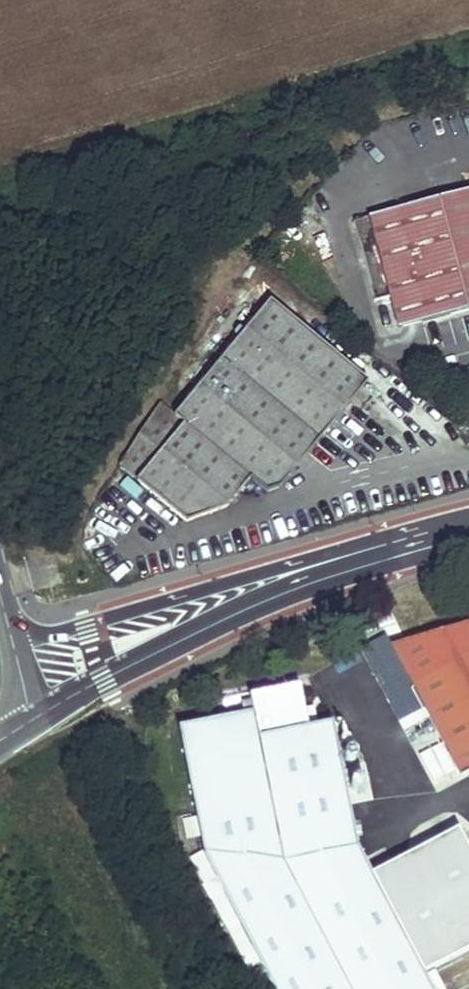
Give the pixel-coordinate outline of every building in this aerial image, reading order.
[(361,224),(382,303),(396,301),(404,330),(468,313),(468,194),(361,224)] [(367,377),(277,303),(182,419),(169,408),(127,471),(194,525),(235,509),(258,482),(276,496),(288,490),(352,412),(345,405),(367,377)] [(375,383),(367,377),(345,405),(352,412),(375,383)] [(391,655),(461,786),(468,782),(468,633),(391,655)] [(334,735),(321,738),(310,740),(307,720),(306,715),(303,698),(250,708),(253,725),(181,740),(206,867),(247,945),(370,879),(360,859),(334,735)] [(321,738),(317,717),(307,720),(310,740),(321,738)] [(358,770),(358,767),(357,765),(355,764),(353,763),(351,763),(349,764),(347,766),(346,768),(346,770),(347,772),(348,774),(350,775),(352,775),(355,775),(356,774),(358,772),(358,770)] [(370,879),(247,945),(270,988),(428,988),(370,879)]
